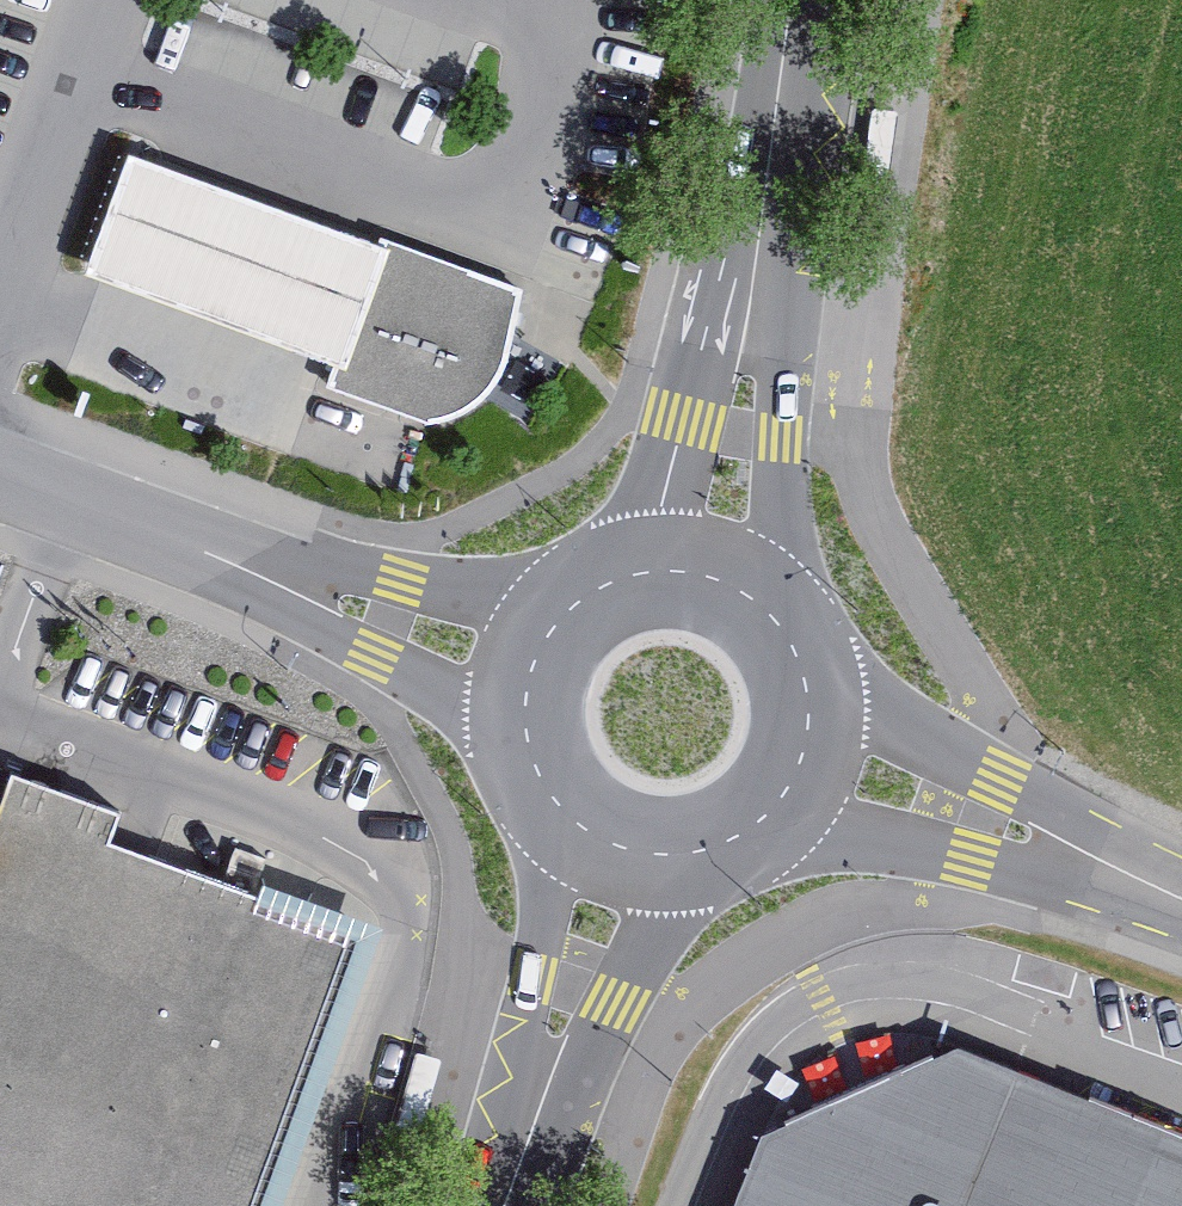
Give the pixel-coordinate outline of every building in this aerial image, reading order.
[(500,386),(524,302),(381,249),(379,255),(274,216),(131,163),(86,284),(232,338),(337,377),(329,397),(423,432),(453,426),(482,409),(500,386)] [(121,819),(11,780),(0,810),(0,1205),(276,1205),(373,937),(112,843),(121,819)] [(1158,1134),(1129,1205),(1181,1205),(1181,1143),(1158,1134)]
